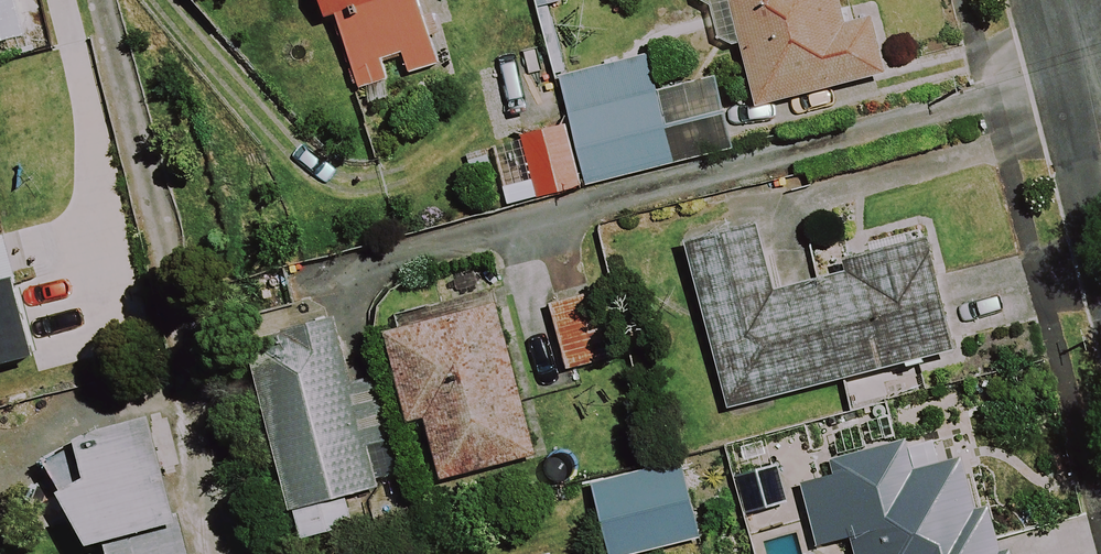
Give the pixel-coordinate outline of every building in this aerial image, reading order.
[(23,40),(15,0),(0,0),(0,45),(23,40)] [(433,79),(413,0),(316,0),(323,26),(341,22),(360,97),(433,79)] [(762,103),(891,69),(875,11),(849,18),(844,0),(711,0),(713,1),(720,34),(746,42),(762,103)] [(649,97),(642,62),(561,80),(584,190),(732,158),(716,83),(649,97)] [(484,143),(500,210),(577,192),(560,125),(484,143)] [(769,252),(763,228),(683,248),(724,414),(953,357),(924,242),(841,262),(845,277),(814,285),(804,244),(769,252)] [(32,362),(8,255),(0,257),(0,369),(32,362)] [(608,364),(594,298),(550,307),(564,374),(608,364)] [(534,459),(497,306),(385,333),(407,425),(423,421),(438,482),(534,459)] [(298,544),(421,513),(384,371),(360,377),(347,324),(249,349),(298,544)] [(154,419),(75,438),(80,462),(59,467),(80,553),(187,553),(154,419)] [(902,456),(800,489),(819,548),(846,539),(851,553),(1001,553),(971,458),(909,478),(902,456)] [(679,465),(590,487),(607,553),(649,553),(698,541),(679,465)]
